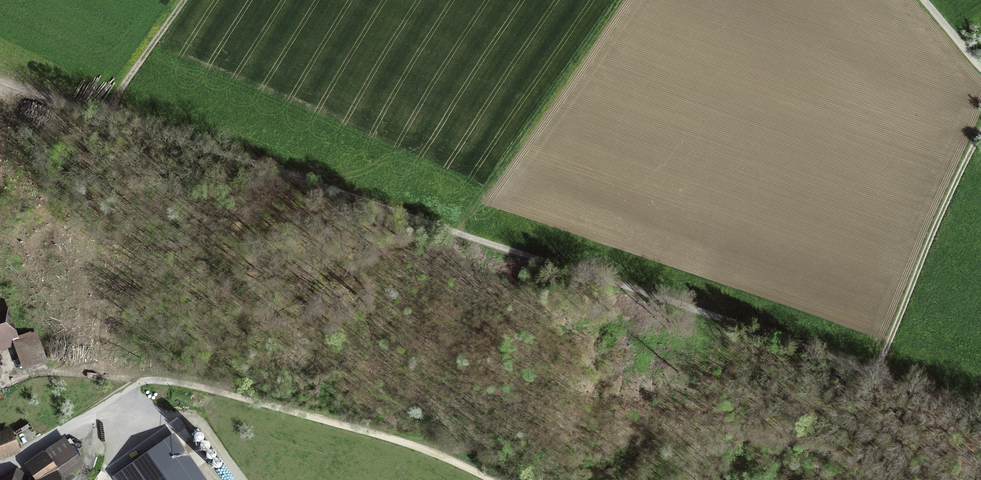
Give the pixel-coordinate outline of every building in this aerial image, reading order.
[(17,336),(29,369),(46,362),(33,328),(16,334),(3,300),(0,301),(0,342),(17,336)] [(0,435),(0,457),(18,450),(10,431),(0,435)] [(165,442),(117,476),(119,479),(192,479),(165,442)] [(22,479),(64,479),(75,473),(58,450),(20,477),(22,479)]
